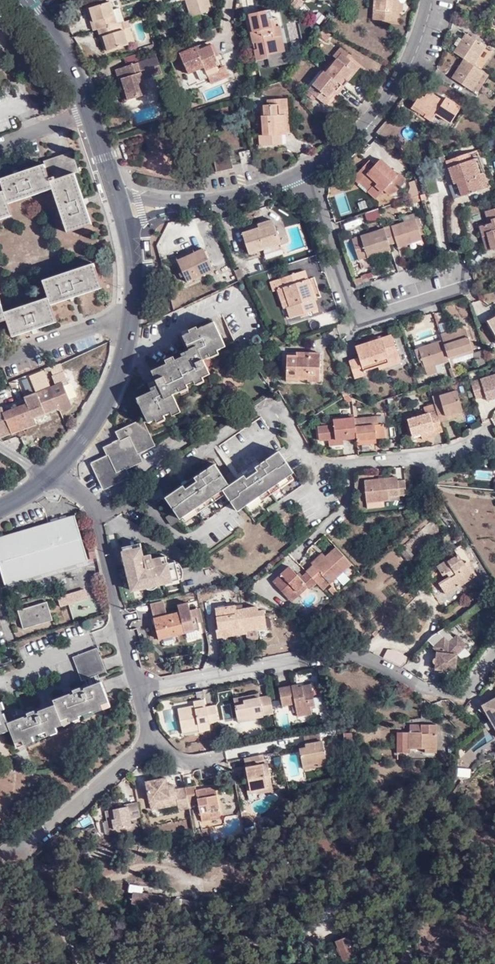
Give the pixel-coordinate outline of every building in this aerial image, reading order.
[(209,0),(186,0),(191,18),(192,18),(194,22),(202,20),(201,14),(213,11),(209,0)] [(375,20),(396,21),(397,0),(377,0),(375,20)] [(111,2),(89,9),(93,22),(91,23),(94,31),(98,30),(101,39),(104,38),(107,51),(128,45),(122,22),(117,24),(113,10),(111,2)] [(120,8),(113,10),(117,24),(122,22),(124,22),(120,8)] [(269,21),(266,11),(251,15),(254,32),(252,33),(255,44),(258,43),(259,50),(256,51),(258,61),(269,59),(268,55),(282,53),(279,37),(283,36),(281,26),(276,27),(274,20),(269,21)] [(472,91),(485,72),(474,64),(485,46),(468,35),(460,47),(459,46),(454,52),(465,59),(460,66),(462,68),(454,79),(472,91)] [(196,51),(194,48),(180,54),(189,74),(197,71),(200,80),(209,77),(208,76),(219,72),(219,69),(218,67),(220,66),(217,58),(215,53),(212,45),(201,50),(196,51)] [(342,54),(349,60),(352,56),(341,48),(333,56),(337,60),(342,54)] [(360,68),(349,60),(342,54),(337,60),(327,73),(325,72),(309,91),(325,105),(342,85),(344,86),(360,68)] [(122,78),(129,100),(149,94),(145,79),(163,74),(157,56),(117,70),(120,80),(122,78)] [(208,76),(209,77),(211,83),(228,77),(224,68),(219,69),(219,72),(208,76)] [(489,75),(485,72),(472,91),(477,94),(489,75)] [(126,101),(129,100),(122,78),(120,80),(126,101)] [(424,116),(431,121),(437,113),(451,123),(461,108),(446,99),(443,102),(428,92),(424,99),(420,96),(413,106),(426,114),(424,116)] [(285,109),(288,110),(287,99),(268,100),(268,105),(264,106),(264,116),(262,116),(263,135),(260,135),(260,145),(282,144),(281,134),(286,134),(285,109)] [(430,123),(431,121),(424,116),(426,114),(413,106),(412,108),(417,112),(416,114),(430,123)] [(249,151),(240,153),(243,163),(251,162),(249,151)] [(72,152),(62,156),(68,176),(75,173),(79,172),(72,152)] [(230,152),(214,156),(217,172),(233,168),(230,152)] [(478,175),(472,160),(470,153),(446,161),(454,183),(455,184),(458,183),(463,196),(486,188),(481,174),(478,175)] [(68,176),(62,156),(44,162),(44,165),(50,181),(68,176)] [(478,158),(472,160),(478,175),(481,174),(486,188),(488,187),(478,158)] [(360,184),(361,182),(366,177),(374,185),(370,190),(368,191),(376,199),(385,190),(390,195),(396,192),(405,182),(404,179),(404,177),(399,172),(397,174),(392,169),(386,165),(380,160),(375,166),(369,161),(353,178),(360,184)] [(50,181),(44,165),(1,180),(4,191),(8,204),(53,189),(50,181)] [(75,173),(68,176),(50,181),(53,189),(67,233),(92,224),(75,173)] [(366,177),(361,182),(370,190),(374,185),(366,177)] [(463,196),(458,183),(455,184),(454,183),(449,184),(454,199),(463,196)] [(4,191),(0,193),(0,221),(12,217),(8,204),(4,191)] [(411,203),(422,200),(420,195),(409,199),(411,203)] [(492,249),(494,248),(494,208),(485,211),(487,219),(491,219),(492,223),(488,224),(480,226),(482,236),(488,235),(492,249)] [(417,223),(421,222),(420,218),(352,240),(359,259),(380,252),(379,249),(390,246),(389,244),(396,242),(398,247),(423,239),(420,232),(417,223)] [(260,231),(275,226),(273,220),(258,225),(259,228),(260,231)] [(263,249),(280,244),(275,226),(260,231),(259,228),(243,233),(249,254),(263,249)] [(486,251),(492,249),(488,235),(482,236),(486,251)] [(283,254),(280,244),(263,249),(266,260),(283,254)] [(197,254),(179,263),(187,283),(214,271),(204,249),(196,253),(197,254)] [(177,259),(179,263),(197,254),(196,253),(195,251),(177,259)] [(49,298),(51,305),(103,288),(94,264),(43,281),(49,298)] [(290,307),(287,308),(290,318),(317,309),(305,271),(278,279),(281,288),(284,288),(290,307)] [(356,287),(364,284),(370,282),(367,274),(360,276),(361,278),(354,281),(356,287)] [(284,309),(287,308),(290,307),(284,288),(281,288),(278,289),(284,309)] [(5,313),(7,320),(13,337),(57,322),(51,305),(49,298),(5,313)] [(202,357),(209,354),(226,347),(214,322),(183,336),(190,353),(151,370),(159,387),(136,398),(148,423),(180,409),(172,392),(179,389),(186,385),(210,374),(207,367),(202,357)] [(466,329),(456,332),(450,334),(441,337),(442,341),(413,350),(418,364),(423,363),(427,376),(443,370),(441,364),(449,361),(448,358),(457,355),(459,363),(475,358),(472,349),(466,331),(466,329)] [(470,330),(466,331),(472,349),(475,348),(470,330)] [(387,357),(398,354),(392,335),(356,347),(360,358),(349,361),(354,378),(365,375),(363,370),(378,366),(389,362),(387,357)] [(321,353),(308,352),(308,356),(297,355),(287,355),(287,378),(309,379),(309,375),(320,376),(321,353)] [(213,364),(209,354),(202,357),(207,367),(213,364)] [(401,363),(398,354),(387,357),(389,362),(378,366),(379,369),(401,363)] [(471,383),(476,398),(485,395),(487,401),(494,398),(494,375),(471,383)] [(64,382),(25,397),(27,404),(33,418),(59,408),(60,410),(72,406),(64,382)] [(186,385),(179,389),(181,396),(189,392),(186,385)] [(443,406),(436,409),(437,411),(440,422),(448,420),(446,417),(463,411),(457,391),(440,396),(443,406)] [(440,396),(433,398),(435,403),(436,409),(443,406),(440,396)] [(425,414),(437,411),(436,409),(435,403),(423,407),(425,414)] [(35,424),(33,418),(27,404),(5,412),(2,407),(0,408),(0,438),(35,424)] [(436,434),(444,432),(440,422),(437,411),(425,414),(408,419),(413,437),(421,434),(435,431),(436,434)] [(465,415),(463,411),(446,417),(448,420),(465,415)] [(378,416),(355,418),(357,437),(357,441),(377,439),(377,438),(376,435),(385,434),(384,424),(379,424),(378,416)] [(238,511),(244,507),(294,472),(279,451),(281,449),(261,417),(219,446),(238,472),(257,460),(260,464),(229,485),(215,464),(165,497),(175,511),(165,518),(171,525),(223,489),(238,511)] [(355,418),(355,417),(334,420),(334,424),(318,426),(320,439),(329,439),(336,438),(336,439),(343,438),(357,437),(355,418)] [(142,421),(117,433),(120,441),(104,448),(108,456),(92,463),(104,488),(128,477),(125,469),(142,461),(138,453),(153,446),(142,421)] [(390,495),(406,494),(405,480),(398,480),(397,477),(365,480),(367,501),(390,499),(390,495)] [(74,515),(30,528),(46,559),(53,572),(89,561),(74,515)] [(30,528),(0,537),(0,557),(1,558),(0,558),(0,568),(5,585),(53,572),(46,559),(30,528)] [(140,543),(122,548),(132,591),(146,588),(146,586),(153,585),(154,586),(180,580),(175,562),(167,564),(166,556),(152,559),(151,555),(144,557),(140,543)] [(96,557),(94,544),(87,545),(89,558),(96,557)] [(317,583),(321,588),(328,581),(330,583),(336,577),(343,571),(352,563),(337,547),(326,557),(315,566),(314,566),(307,572),(308,573),(317,583)] [(450,578),(446,580),(440,584),(447,594),(476,575),(468,562),(469,561),(464,552),(459,555),(459,554),(448,561),(448,560),(437,566),(443,577),(447,574),(450,578)] [(312,563),(314,566),(315,566),(326,557),(323,553),(312,563)] [(317,583),(308,573),(301,579),(290,567),(273,582),(289,599),(305,584),(308,588),(309,589),(317,583)] [(344,583),(348,580),(348,577),(343,571),(336,577),(342,583),(344,583)] [(305,584),(289,599),(292,602),(308,588),(305,584)] [(329,588),(335,595),(339,592),(333,586),(329,588)] [(86,590),(59,598),(62,606),(62,607),(89,599),(86,590)] [(48,602),(18,611),(24,629),(54,620),(48,602)] [(237,611),(236,606),(216,609),(219,632),(246,627),(247,631),(268,628),(265,611),(260,612),(259,608),(244,610),(237,611)] [(307,615),(310,618),(318,611),(315,608),(307,615)] [(195,611),(181,614),(185,632),(200,628),(195,611)] [(185,632),(181,614),(180,612),(154,619),(159,638),(173,634),(174,637),(186,634),(185,632)] [(246,627),(219,632),(217,632),(218,638),(247,634),(247,631),(246,627)] [(455,639),(464,649),(468,645),(458,636),(455,639)] [(458,655),(464,649),(455,639),(450,643),(445,638),(434,648),(438,652),(437,658),(435,659),(434,661),(434,663),(435,664),(436,666),(437,669),(453,672),(453,663),(457,663),(458,655)] [(97,648),(73,657),(82,682),(107,672),(97,648)] [(54,700),(56,705),(61,720),(69,717),(71,722),(81,718),(80,716),(93,711),(94,713),(104,709),(102,704),(109,702),(101,682),(85,688),(86,689),(82,690),(81,688),(74,690),(75,694),(71,695),(70,694),(54,700)] [(291,686),(281,688),(279,688),(283,706),(296,703),(299,715),(312,713),(311,708),(311,705),(316,704),(312,684),(303,686),(297,686),(297,685),(291,686)] [(274,713),(271,695),(260,697),(252,699),(250,695),(234,699),(238,717),(255,713),(255,718),(264,716),(264,715),(274,713)] [(493,697),(494,700),(492,701),(491,701),(478,708),(489,717),(494,725),(491,726),(494,734),(494,696),(493,697)] [(220,722),(217,706),(207,708),(205,700),(195,702),(195,706),(179,709),(183,730),(200,727),(200,730),(201,732),(211,730),(210,723),(220,722)] [(11,730),(8,723),(5,713),(4,714),(3,711),(5,710),(2,702),(0,703),(0,734),(11,730)] [(25,716),(8,723),(11,730),(16,743),(22,741),(24,745),(35,741),(33,737),(40,734),(46,731),(48,736),(58,733),(56,728),(63,725),(61,720),(56,705),(39,711),(39,712),(36,714),(35,710),(28,713),(29,716),(26,717),(25,716)] [(256,719),(255,718),(255,713),(238,717),(240,722),(256,719)] [(69,717),(61,720),(63,725),(71,722),(69,717)] [(426,733),(410,733),(399,733),(398,753),(410,753),(411,749),(426,749),(426,754),(437,753),(438,725),(426,725),(426,733)] [(411,725),(410,733),(426,733),(426,725),(411,725)] [(330,735),(329,728),(304,733),(306,743),(306,746),(300,747),(304,764),(318,761),(318,765),(328,763),(324,739),(322,739),(321,737),(330,735)] [(345,751),(351,751),(353,751),(352,734),(344,734),(345,751)] [(266,764),(264,754),(245,758),(248,773),(249,777),(246,778),(250,799),(259,797),(258,793),(274,790),(273,786),(269,763),(266,764)] [(439,759),(439,772),(451,772),(451,759),(439,759)] [(182,811),(192,809),(191,803),(188,789),(178,791),(178,790),(171,791),(170,786),(168,779),(149,782),(154,810),(181,806),(182,811)] [(191,803),(192,809),(198,808),(197,802),(200,801),(205,823),(214,821),(214,818),(224,816),(219,790),(209,792),(209,789),(199,791),(198,787),(188,789),(191,803)] [(131,818),(142,816),(139,802),(125,804),(126,810),(122,810),(121,808),(106,810),(108,820),(116,819),(118,833),(122,832),(122,834),(130,833),(139,826),(136,822),(131,823),(131,818)] [(244,817),(246,827),(253,826),(251,816),(244,817)] [(109,835),(118,833),(116,819),(108,820),(106,821),(109,835)] [(169,906),(170,897),(133,893),(132,905),(168,909),(169,906)] [(176,898),(170,897),(169,906),(174,906),(175,908),(184,909),(185,898),(176,897),(176,898)] [(347,937),(334,942),(343,962),(365,953),(362,944),(352,949),(347,937)]
